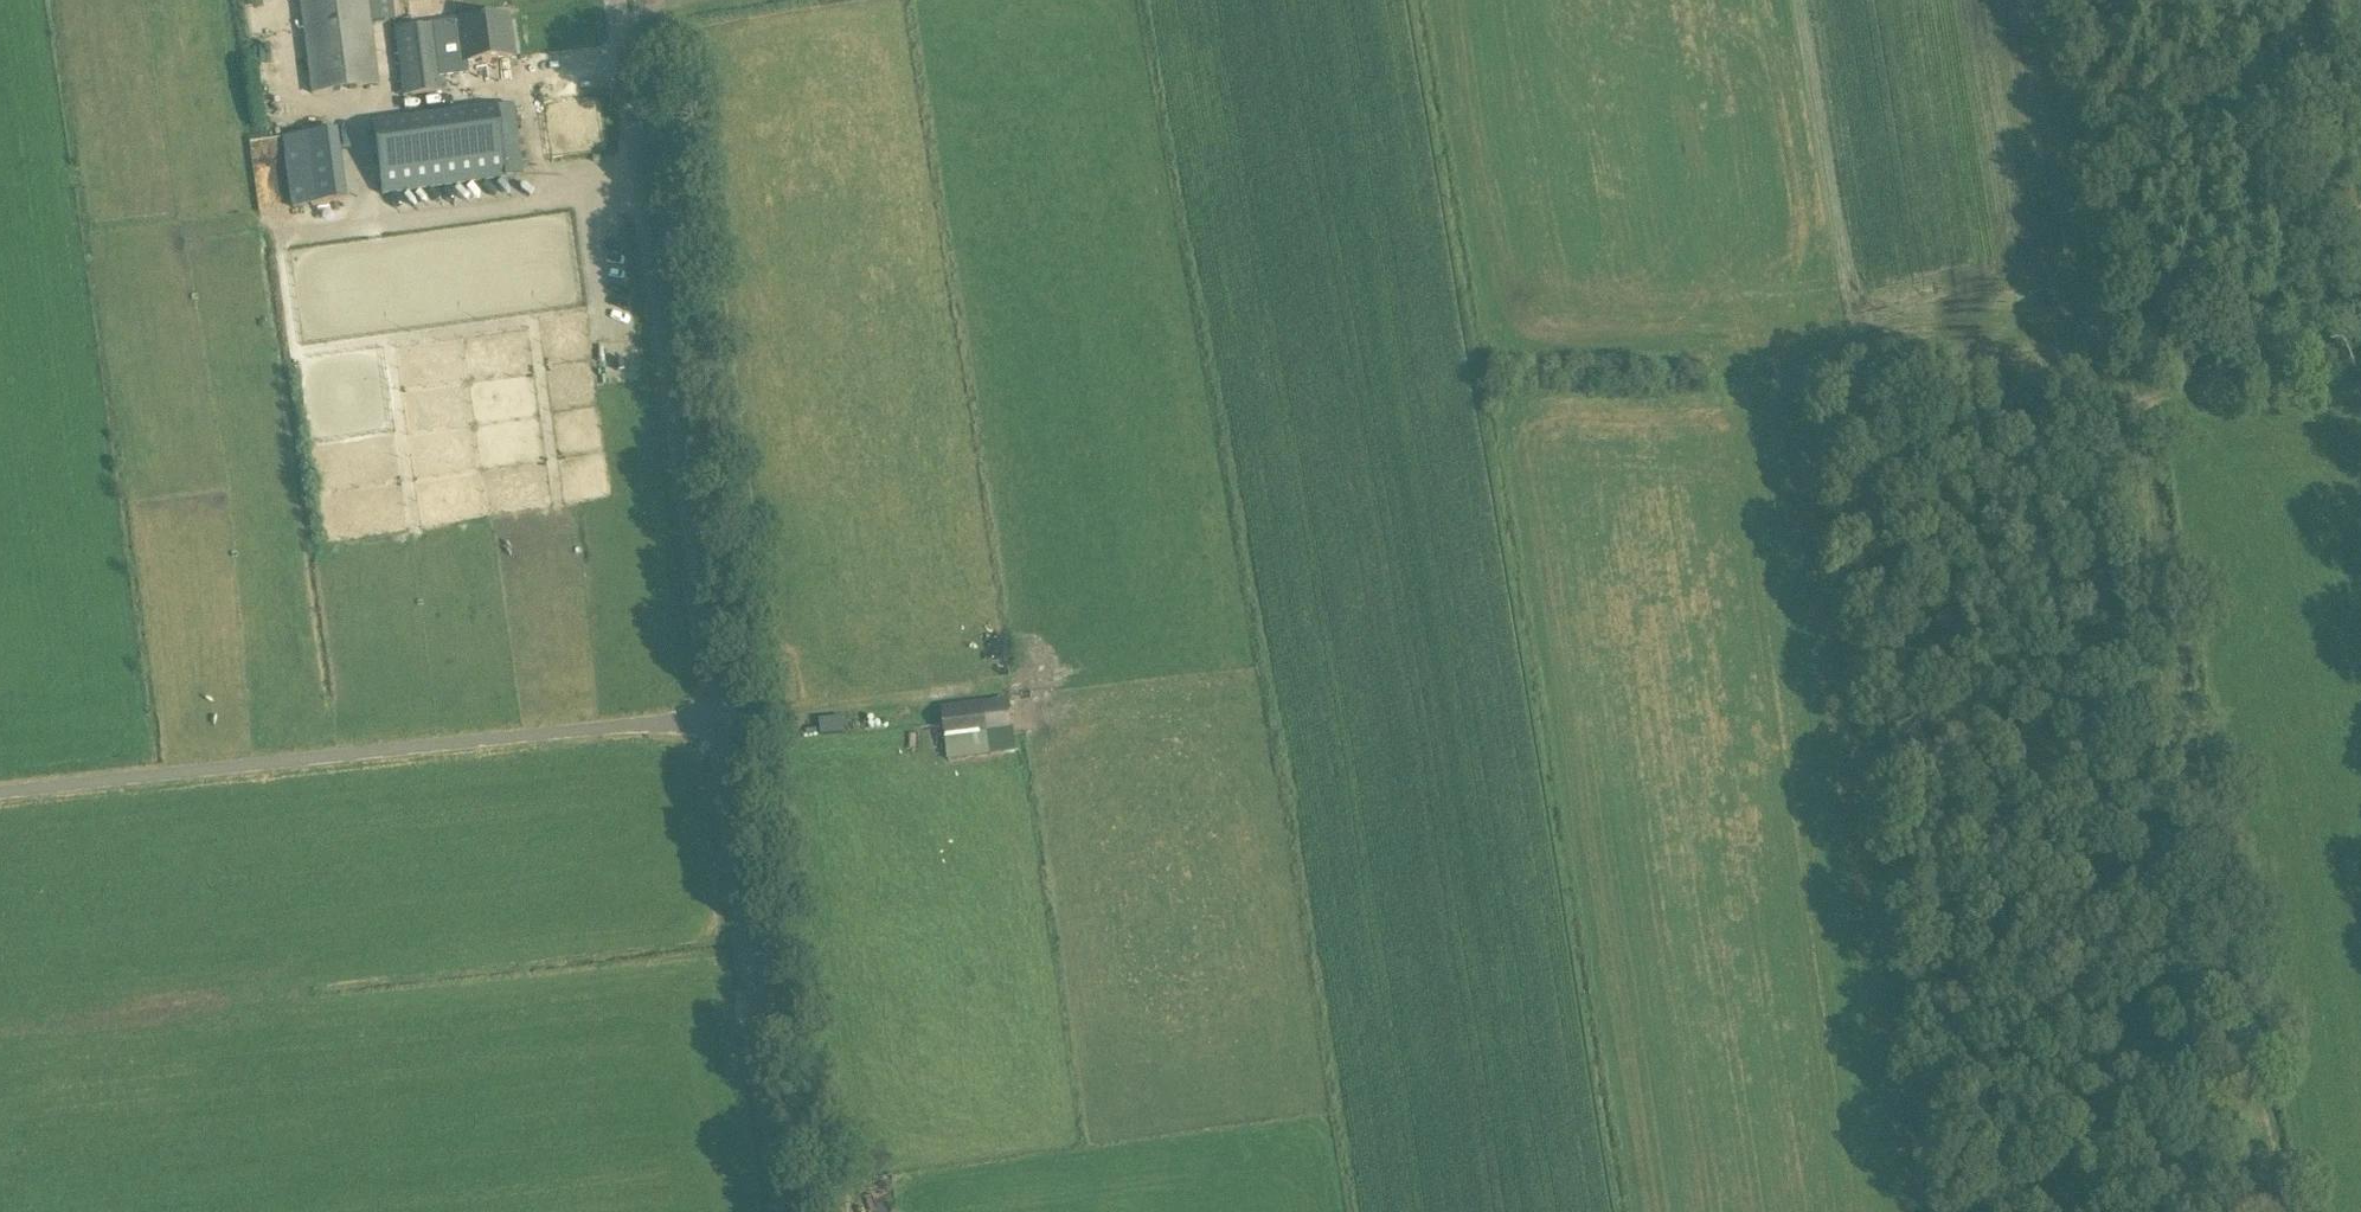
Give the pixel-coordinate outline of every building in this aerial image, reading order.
[(378,88),(367,0),(298,0),(310,96),(378,88)] [(402,98),(443,93),(440,65),(513,56),(508,16),(393,30),(402,98)] [(382,194),(521,175),(511,104),(372,123),(382,194)] [(311,204),(345,199),(335,129),(302,134),(311,204)] [(1010,699),(942,708),(948,760),(991,755),(989,737),(1014,734),(1010,699)]
